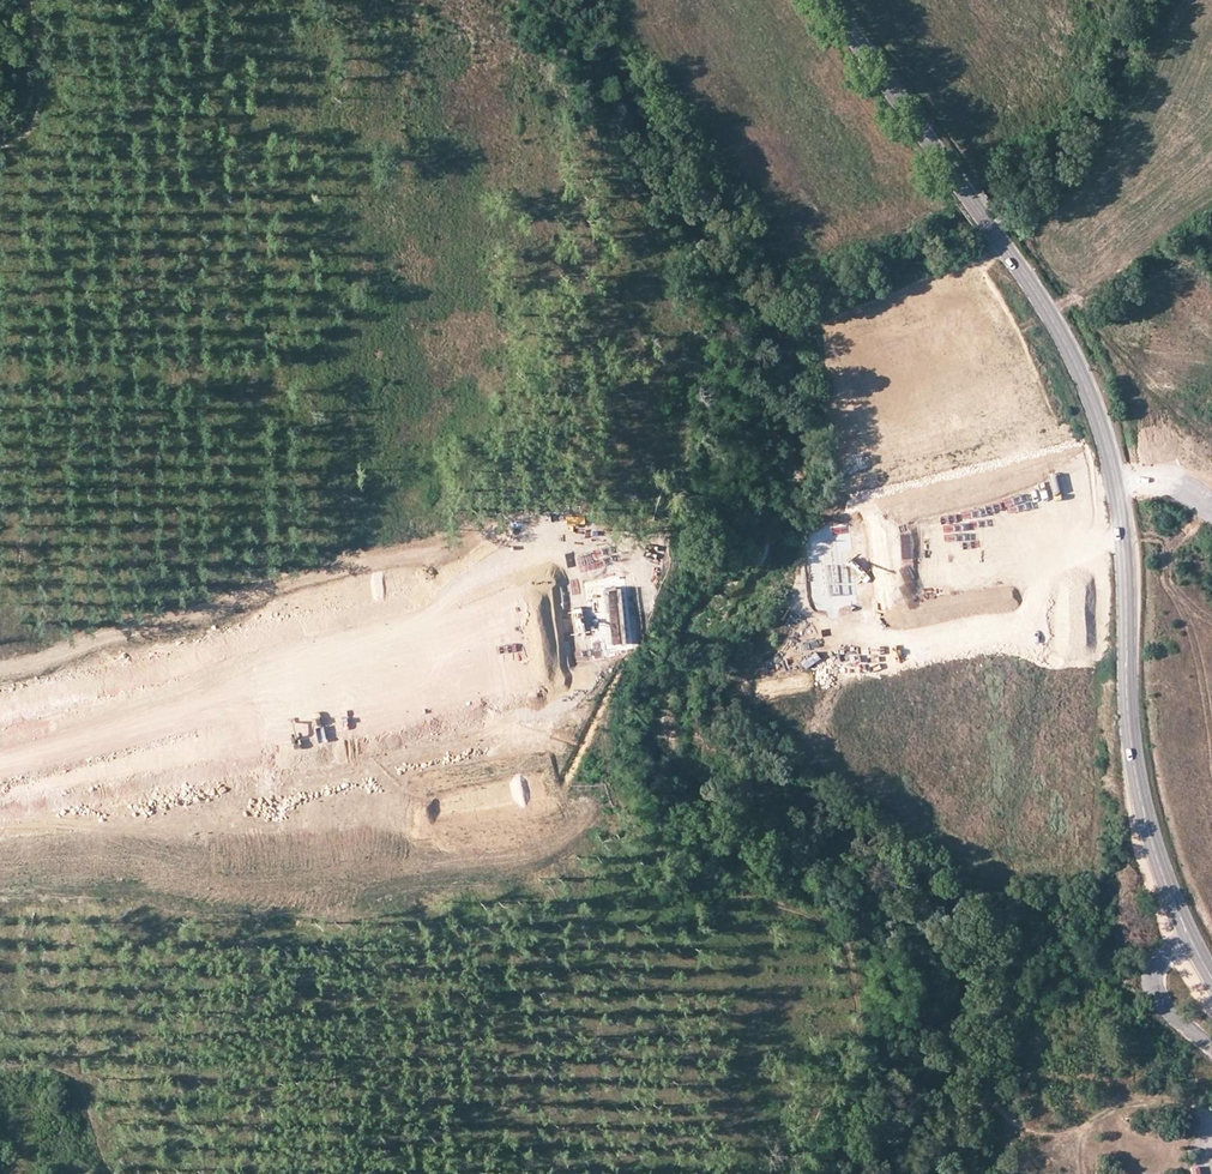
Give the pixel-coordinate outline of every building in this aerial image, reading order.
[(703,1014),(689,1026),(696,1034),(710,1022),(703,1014)]
